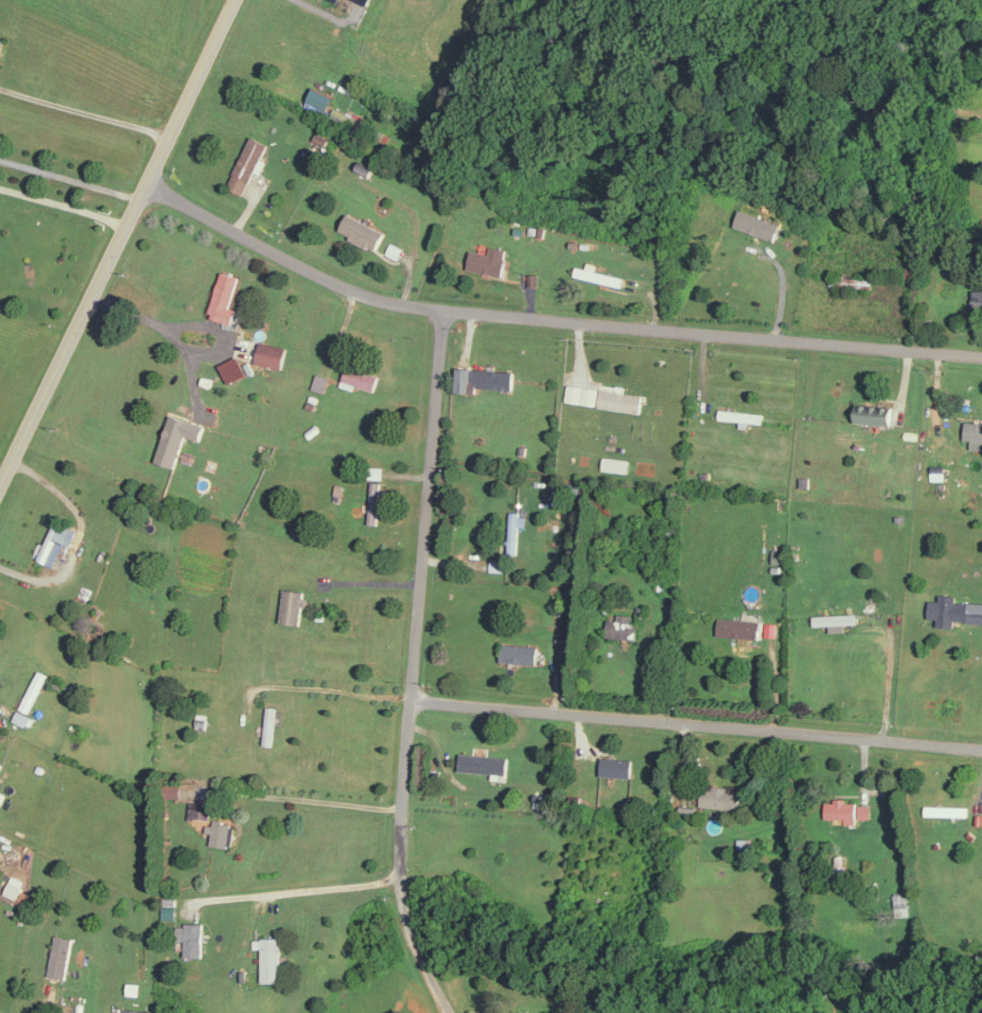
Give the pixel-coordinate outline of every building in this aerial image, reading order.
[(244,194),(256,168),(263,171),(268,160),(263,158),(270,143),(253,135),(229,187),(244,194)] [(736,226),(776,240),(782,223),(742,208),(736,226)] [(379,249),(388,231),(349,213),(341,232),(379,249)] [(468,270),(507,274),(510,248),(492,246),(491,252),(471,250),(468,270)] [(624,276),(595,271),(597,263),(587,261),(586,268),(575,266),(573,276),(622,285),(624,276)] [(240,275),(222,271),(211,317),(234,323),(237,308),(232,307),(240,275)] [(981,306),(981,288),(973,288),(972,305),(981,306)] [(287,367),(289,345),(262,342),(260,364),(287,367)] [(230,382),(247,373),(239,356),(222,364),(230,382)] [(355,390),(357,384),(376,391),(382,376),(349,364),(341,385),(355,390)] [(516,388),(516,371),(471,369),(470,387),(516,388)] [(312,388),(325,391),(329,376),(316,373),(312,388)] [(567,400),(597,405),(600,388),(570,383),(567,400)] [(643,413),(646,395),(603,388),(600,406),(643,413)] [(898,415),(892,414),(893,407),(857,401),(854,419),(896,426),(898,415)] [(765,422),(765,412),(721,410),(721,419),(746,420),(745,421),(765,422)] [(157,461),(177,467),(187,435),(203,440),(207,425),(172,414),(157,461)] [(966,420),(963,435),(972,437),(971,447),(981,449),(981,422),(966,420)] [(629,472),(631,459),(605,456),(603,469),(629,472)] [(384,479),(384,467),(371,467),(370,478),(384,479)] [(932,480),(946,480),(946,468),(932,468),(932,480)] [(380,524),(381,481),(372,481),(371,523),(380,524)] [(527,526),(527,513),(511,512),(510,554),(519,554),(519,526),(527,526)] [(39,559),(54,565),(61,549),(68,552),(78,529),(57,519),(39,559)] [(774,563),(782,563),(782,548),(774,548),(774,563)] [(281,622),(303,624),(308,591),(285,588),(281,622)] [(970,602),(929,600),(929,618),(970,620),(970,602)] [(607,637),(637,638),(638,614),(619,613),(619,619),(608,618),(607,637)] [(816,615),(816,624),(859,623),(858,614),(816,615)] [(762,637),(763,619),(718,618),(718,635),(762,637)] [(539,664),(541,646),(505,642),(502,660),(539,664)] [(48,674),(40,670),(22,708),(31,712),(48,674)] [(277,706),(268,706),(266,744),(275,745),(277,706)] [(14,720),(30,728),(35,718),(19,710),(14,720)] [(509,773),(510,755),(460,754),(459,771),(509,773)] [(634,776),(634,759),(603,757),(602,775),(634,776)] [(742,791),(730,791),(730,786),(704,785),(703,806),(742,808),(742,791)] [(873,818),(872,803),(849,804),(849,799),(827,800),(828,818),(847,817),(848,823),(859,823),(859,818),(873,818)] [(212,802),(190,801),(190,817),(212,818),(212,802)] [(970,806),(927,805),(927,815),(970,816),(970,806)] [(212,844),(229,847),(233,822),(214,819),(214,825),(208,824),(207,832),(214,833),(212,844)] [(27,881),(14,875),(6,893),(18,899),(27,881)] [(909,915),(909,892),(895,891),(895,915),(909,915)] [(204,956),(205,924),(177,923),(177,940),(186,940),(185,956),(204,956)] [(74,938),(56,935),(50,975),(68,978),(74,938)] [(282,937),(262,938),(263,982),(283,982),(282,937)] [(129,995),(144,995),(145,977),(130,976),(129,995)]
